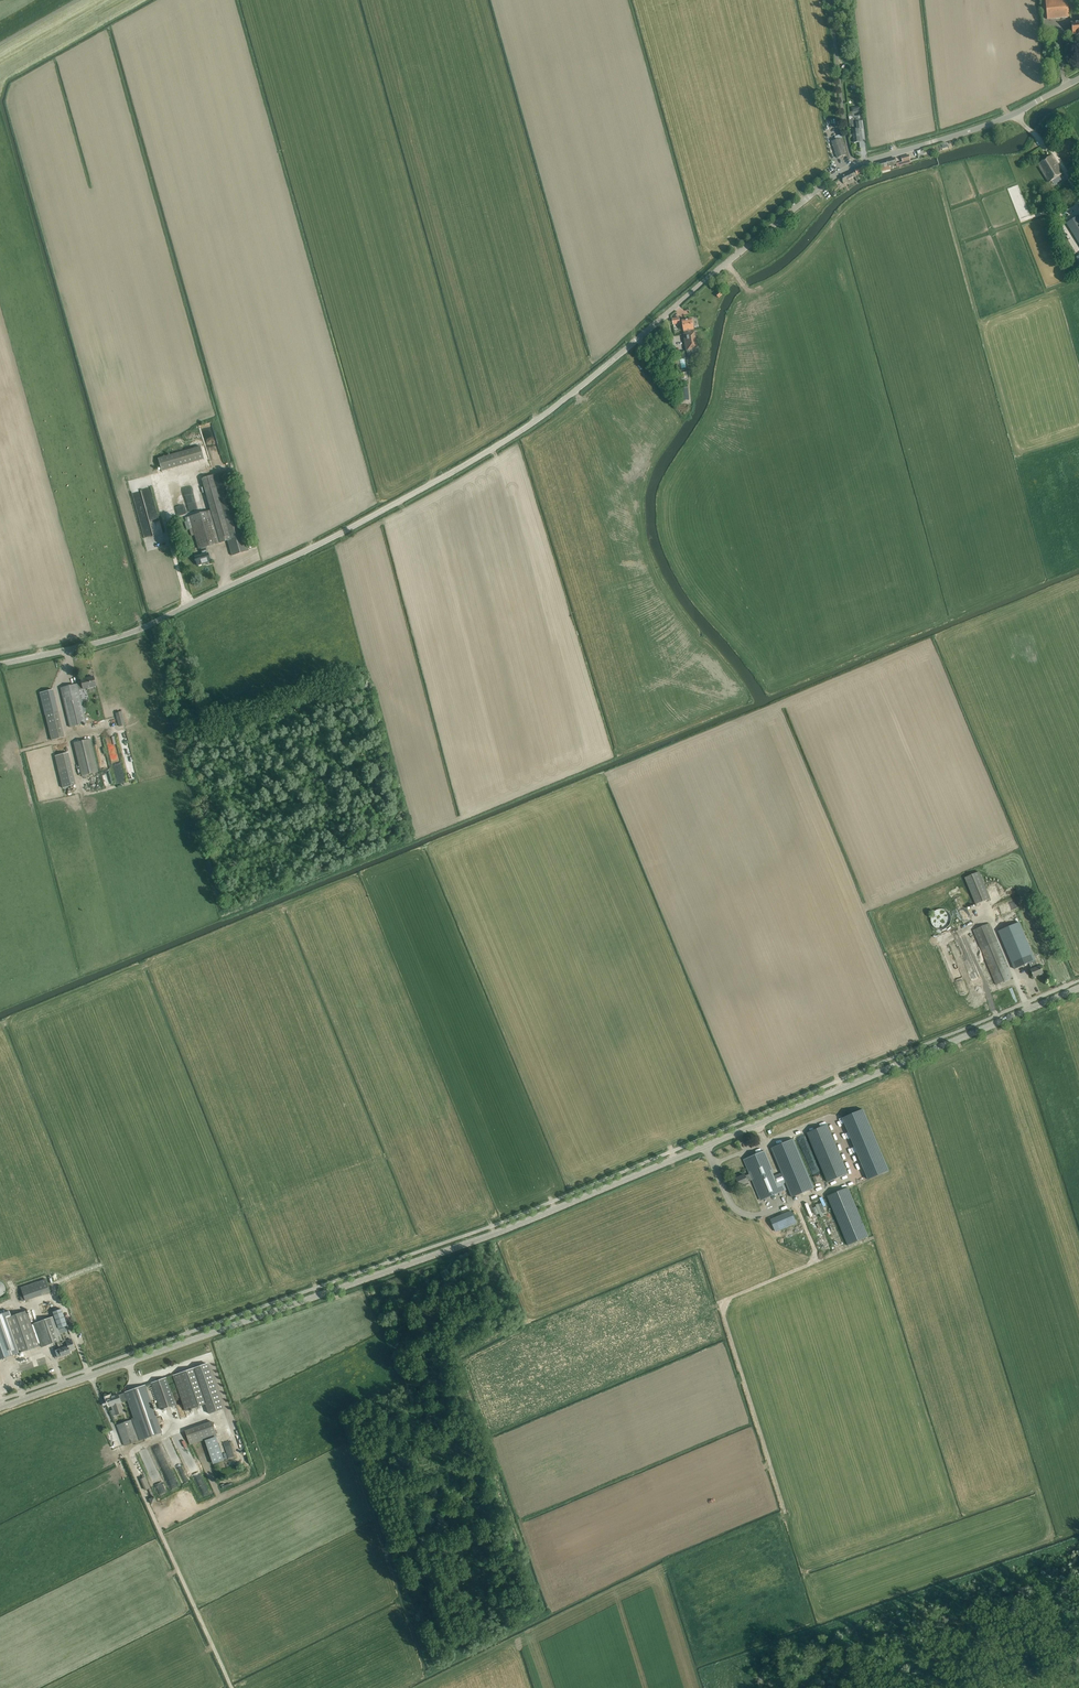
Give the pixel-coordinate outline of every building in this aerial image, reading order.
[(1047,19),(1069,17),(1067,0),(1045,0),(1047,19)] [(862,128),(862,121),(857,122),(858,129),(853,130),(854,143),(863,142),(861,129),(862,128)] [(836,140),(832,141),(837,158),(846,155),(841,139),(843,138),(841,134),(835,137),(836,140)] [(903,161),(896,163),(897,167),(911,163),(909,155),(901,157),(903,161)] [(1063,173),(1055,160),(1052,156),(1038,165),(1050,182),(1052,181),(1055,185),(1063,180),(1060,176),(1063,173)] [(887,166),(896,163),(895,158),(878,163),(880,168),(880,169),(881,172),(888,169),(887,166)] [(855,170),(857,175),(871,170),(869,165),(855,170)] [(847,181),(856,176),(854,171),(841,177),(844,183),(848,182),(847,181)] [(1067,223),(1078,241),(1078,216),(1078,215),(1067,223)] [(691,331),(694,330),(692,319),(682,321),(684,334),(684,335),(689,334),(689,333),(691,332),(691,331)] [(689,334),(684,335),(685,339),(683,339),(684,342),(685,342),(688,357),(699,355),(695,332),(694,330),(691,331),(691,332),(689,333),(689,334)] [(688,388),(680,388),(681,393),(681,399),(685,399),(685,400),(688,400),(689,400),(688,388)] [(182,434),(173,437),(175,443),(183,440),(182,434)] [(204,459),(201,446),(158,458),(162,471),(204,459)] [(227,541),(244,536),(248,535),(246,529),(243,530),(229,480),(226,471),(201,478),(211,510),(220,543),(227,541)] [(138,479),(130,481),(143,538),(162,533),(156,508),(146,510),(138,479)] [(198,502),(206,500),(201,483),(193,486),(198,502)] [(182,486),(187,509),(195,507),(190,484),(182,486)] [(162,499),(166,517),(174,515),(170,497),(162,499)] [(199,549),(200,549),(206,547),(220,543),(211,510),(185,518),(186,521),(185,521),(187,530),(190,529),(192,536),(195,535),(199,549)] [(244,536),(227,541),(231,556),(248,551),(244,536)] [(206,547),(200,549),(202,555),(195,557),(197,565),(211,561),(208,553),(207,554),(206,551),(207,550),(206,547)] [(77,684),(79,689),(83,688),(83,689),(96,686),(94,676),(81,680),(82,683),(77,684)] [(87,723),(79,689),(77,684),(60,688),(70,727),(87,723)] [(63,737),(53,689),(39,692),(49,740),(63,737)] [(126,725),(122,711),(115,713),(119,727),(126,725)] [(99,772),(91,739),(73,743),(81,776),(99,772)] [(129,779),(136,778),(130,743),(124,745),(128,772),(129,779)] [(62,788),(75,785),(68,753),(54,756),(62,788)] [(979,871),(964,878),(976,904),(990,898),(979,871)] [(949,915),(949,914),(949,913),(948,911),(947,909),(946,907),(944,906),(943,905),(941,905),(939,905),(937,905),(935,905),(933,906),(932,907),(931,909),(930,910),(929,912),(929,914),(929,916),(930,918),(930,920),(932,921),(933,922),(935,923),(936,924),(938,924),(940,924),(942,924),(944,923),(945,922),(947,920),(948,919),(948,917),(949,915)] [(1043,973),(1041,968),(1040,966),(1038,967),(1035,960),(1035,959),(1019,922),(1010,926),(1014,936),(1003,941),(1014,969),(1031,962),(1034,968),(1031,970),(1034,977),(1043,973)] [(1013,978),(1011,972),(990,923),(973,930),(996,985),(1013,978)] [(863,1109),(843,1118),(851,1138),(868,1179),(873,1177),(889,1171),(863,1109)] [(827,1124),(807,1133),(816,1153),(824,1173),(828,1182),(848,1174),(840,1155),(827,1124)] [(814,1188),(795,1144),(793,1139),(771,1148),(792,1197),(814,1188)] [(747,1158),(753,1173),(755,1179),(763,1199),(774,1195),(766,1174),(773,1171),(765,1151),(747,1158)] [(748,1181),(755,1179),(753,1173),(745,1176),(745,1175),(736,1179),(739,1185),(748,1182),(748,1181)] [(869,1236),(848,1187),(827,1196),(848,1245),(869,1236)] [(791,1211),(770,1218),(774,1232),(796,1224),(791,1211)] [(23,1300),(49,1292),(44,1279),(19,1287),(23,1300)] [(62,1309),(53,1312),(54,1316),(58,1329),(67,1326),(62,1309)] [(0,1314),(0,1360),(20,1353),(39,1346),(32,1324),(27,1311),(11,1317),(9,1311),(0,1314)] [(42,1347),(57,1342),(62,1340),(62,1339),(54,1316),(33,1324),(42,1347)] [(63,1342),(62,1340),(57,1342),(59,1349),(61,1356),(71,1353),(70,1351),(75,1349),(73,1344),(71,1339),(63,1342)] [(207,1363),(190,1369),(173,1375),(185,1411),(202,1405),(205,1404),(209,1414),(223,1409),(207,1363)] [(15,1368),(10,1370),(14,1382),(19,1380),(15,1368)] [(175,1404),(168,1383),(166,1378),(151,1383),(161,1409),(175,1404)] [(118,1394),(108,1398),(108,1400),(108,1401),(108,1402),(109,1402),(110,1406),(113,1405),(114,1410),(111,1411),(113,1416),(116,1415),(123,1412),(120,1402),(121,1402),(120,1400),(122,1399),(122,1401),(128,1399),(135,1419),(117,1425),(122,1439),(124,1446),(162,1432),(155,1412),(147,1390),(146,1387),(145,1385),(125,1392),(125,1393),(118,1395),(118,1394)] [(216,1435),(211,1421),(185,1430),(190,1445),(216,1435)] [(163,1442),(183,1483),(188,1481),(169,1439),(163,1442)] [(159,1496),(164,1493),(143,1447),(138,1450),(141,1456),(136,1458),(139,1464),(130,1468),(141,1493),(146,1490),(149,1496),(153,1494),(148,1483),(153,1481),(159,1496)]
